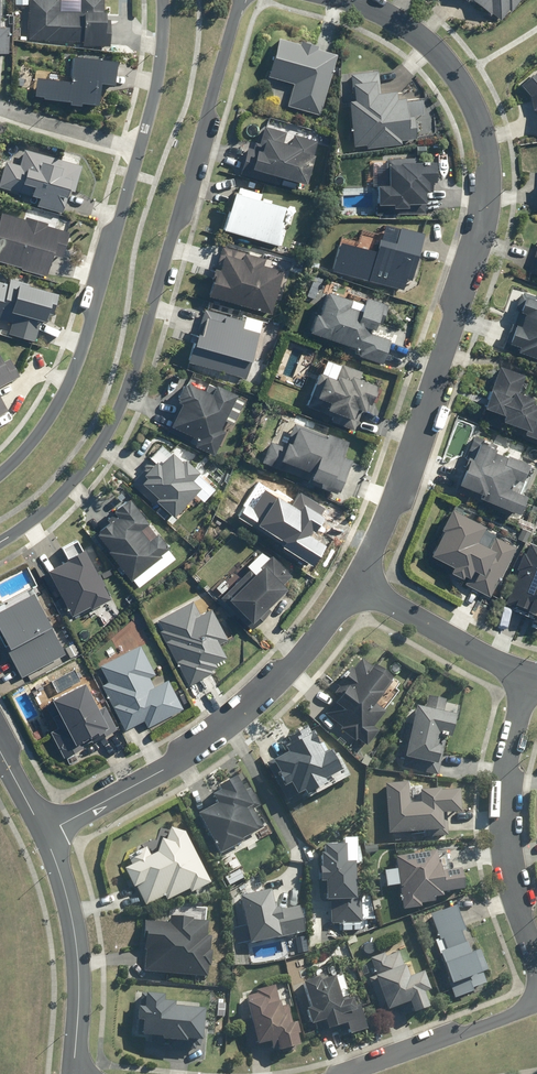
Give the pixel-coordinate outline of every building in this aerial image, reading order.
[(1,0),(0,0),(0,51),(7,52),(9,19),(0,19),(1,0)] [(27,39),(83,41),(83,47),(109,48),(110,19),(105,18),(106,0),(28,0),(27,39)] [(501,22),(519,0),(474,0),(501,22)] [(320,115),(338,54),(320,48),(321,45),(301,39),(300,45),(278,38),(267,75),(295,83),(289,106),(320,115)] [(118,60),(72,54),(69,82),(37,78),(34,96),(71,101),(70,104),(82,106),(82,102),(98,104),(101,81),(115,83),(118,60)] [(353,100),(350,100),(353,144),(367,143),(367,149),(400,147),(400,139),(418,138),(417,117),(424,116),(423,98),(398,100),(397,91),(379,92),(378,69),(351,71),(353,100)] [(522,85),(533,98),(536,119),(536,72),(522,85)] [(297,180),(305,182),(317,139),(264,125),(259,143),(250,140),(243,165),(283,176),(281,185),(295,189),(297,180)] [(25,150),(21,165),(6,161),(0,184),(0,189),(23,195),(23,193),(37,197),(35,204),(63,212),(76,164),(25,150)] [(424,192),(430,192),(430,181),(435,181),(436,159),(388,158),(387,185),(378,185),(377,203),(394,203),(394,208),(410,208),(410,203),(424,204),(424,192)] [(273,199),(263,196),(264,193),(235,184),(222,229),(283,246),(294,209),(272,202),(273,199)] [(71,230),(1,210),(0,215),(0,262),(46,275),(52,255),(63,258),(71,230)] [(412,279),(425,233),(400,226),(397,236),(347,222),(333,269),(404,289),(407,278),(412,279)] [(266,259),(220,247),(207,296),(271,313),(283,267),(265,262),(266,259)] [(11,277),(9,285),(0,283),(0,332),(37,342),(44,314),(53,317),(60,291),(11,277)] [(363,302),(327,292),(320,314),(316,313),(310,332),(343,342),(340,353),(381,365),(388,340),(369,334),(372,321),(384,324),(391,303),(365,296),(363,302)] [(536,301),(524,297),(509,342),(518,345),(516,350),(536,357),(536,299),(536,301)] [(203,309),(197,331),(189,363),(249,378),(263,321),(240,315),(240,318),(203,309)] [(19,377),(9,359),(4,362),(0,354),(0,387),(19,377)] [(362,371),(326,358),(312,394),(330,400),(327,409),(352,419),(356,408),(364,411),(367,404),(372,405),(379,386),(359,378),(362,371)] [(499,365),(484,406),(505,414),(503,421),(525,429),(524,432),(536,437),(536,399),(518,392),(524,374),(499,365)] [(228,433),(220,429),(225,420),(235,424),(248,398),(216,383),(212,393),(184,380),(175,399),(181,402),(170,425),(199,439),(196,445),(218,455),(228,433)] [(280,415),(261,462),(339,493),(352,461),(341,456),(348,441),(327,432),(329,427),(315,421),(312,428),(280,415)] [(482,493),(480,497),(520,513),(527,495),(510,488),(515,473),(523,476),(529,461),(494,448),(496,442),(473,433),(465,456),(469,457),(459,484),(482,493)] [(151,459),(135,477),(157,496),(154,499),(175,517),(201,487),(193,481),(200,472),(165,442),(151,459)] [(168,548),(170,547),(159,533),(150,541),(141,530),(150,523),(129,498),(105,519),(108,523),(94,535),(140,588),(176,557),(168,548)] [(439,527),(443,529),(429,554),(452,567),(449,571),(467,581),(465,584),(490,598),(518,549),(495,536),(490,546),(478,539),(486,525),(451,505),(439,527)] [(216,590),(251,623),(258,616),(261,619),(272,608),(269,605),(285,588),(282,586),(292,575),(260,544),(242,563),(216,590)] [(524,569),(511,601),(534,610),(533,612),(530,619),(536,622),(536,548),(533,546),(529,556),(524,569)] [(92,609),(111,600),(86,550),(49,569),(73,616),(91,606),(92,609)] [(32,591),(0,608),(0,630),(8,645),(5,646),(21,677),(66,653),(32,591)] [(164,629),(160,631),(189,687),(220,671),(216,665),(227,659),(220,645),(229,641),(212,608),(199,615),(191,600),(158,617),(164,629)] [(141,645),(100,665),(108,681),(102,684),(124,729),(143,720),(147,728),(183,710),(168,679),(155,685),(150,676),(155,673),(141,645)] [(382,735),(377,731),(389,715),(377,706),(397,681),(383,670),(380,673),(366,663),(347,687),(352,692),(335,716),(373,746),(382,735)] [(76,669),(51,681),(57,693),(82,681),(76,669)] [(102,737),(118,729),(103,700),(91,679),(52,699),(76,744),(99,732),(102,737)] [(426,709),(415,706),(404,759),(439,766),(443,748),(434,747),(436,737),(452,741),(457,716),(443,713),(446,698),(429,695),(426,709)] [(309,731),(296,738),(298,742),(286,749),(290,756),(275,764),(281,775),(278,776),(293,802),(310,793),(323,786),(325,784),(324,782),(342,772),(340,770),(332,755),(330,752),(326,754),(322,756),(317,746),(309,731)] [(89,746),(66,758),(72,767),(94,755),(89,746)] [(216,803),(197,814),(220,855),(264,831),(254,812),(260,808),(249,788),(243,791),(236,777),(220,786),(222,790),(212,795),(216,803)] [(387,841),(448,841),(448,813),(460,813),(460,792),(409,792),(409,785),(388,785),(387,841)] [(207,886),(210,885),(186,833),(171,828),(166,841),(162,840),(157,854),(152,856),(148,848),(129,858),(132,865),(123,870),(133,889),(136,887),(146,906),(164,897),(166,901),(189,889),(195,900),(210,892),(207,886)] [(324,901),(332,902),(330,924),(341,924),(341,931),(361,932),(363,902),(353,901),(356,864),(346,863),(347,846),(326,844),(325,853),(321,853),(319,882),(325,883),(324,901)] [(429,853),(394,858),(401,905),(415,904),(414,900),(427,899),(427,897),(428,897),(436,895),(436,893),(435,891),(455,889),(454,887),(452,870),(452,869),(435,872),(434,864),(431,864),(430,865),(429,853)] [(288,954),(308,949),(298,906),(275,911),(270,890),(238,898),(250,946),(284,938),(288,954)] [(439,957),(454,1000),(474,993),(473,988),(486,984),(483,975),(489,973),(481,950),(471,954),(463,932),(467,931),(458,906),(429,916),(437,940),(434,941),(435,945),(426,948),(430,960),(439,957)] [(211,967),(213,937),(208,937),(209,920),(173,917),(172,923),(147,921),(144,972),(206,975),(207,966),(211,967)] [(371,972),(364,975),(377,1007),(392,1001),(395,1010),(403,1007),(404,1009),(415,1005),(409,990),(416,988),(409,972),(399,976),(390,953),(379,957),(377,953),(366,957),(371,972)] [(305,1017),(309,1027),(327,1021),(330,1031),(354,1024),(347,1003),(341,1005),(339,998),(329,1001),(320,976),(306,981),(305,977),(293,981),(302,1007),(298,1008),(301,1019),(305,1017)] [(265,987),(250,991),(251,992),(241,995),(242,997),(243,1001),(241,1001),(237,1002),(242,1020),(236,1022),(242,1044),(257,1040),(263,1039),(268,1038),(269,1039),(270,1048),(272,1047),(284,1044),(286,1044),(283,1032),(287,1031),(285,1024),(282,1024),(277,1004),(270,1005),(265,987)] [(142,1022),(141,1037),(202,1040),(204,1011),(176,1010),(176,1003),(164,1003),(165,997),(144,996),(143,1008),(138,1008),(138,1021),(142,1022)]
